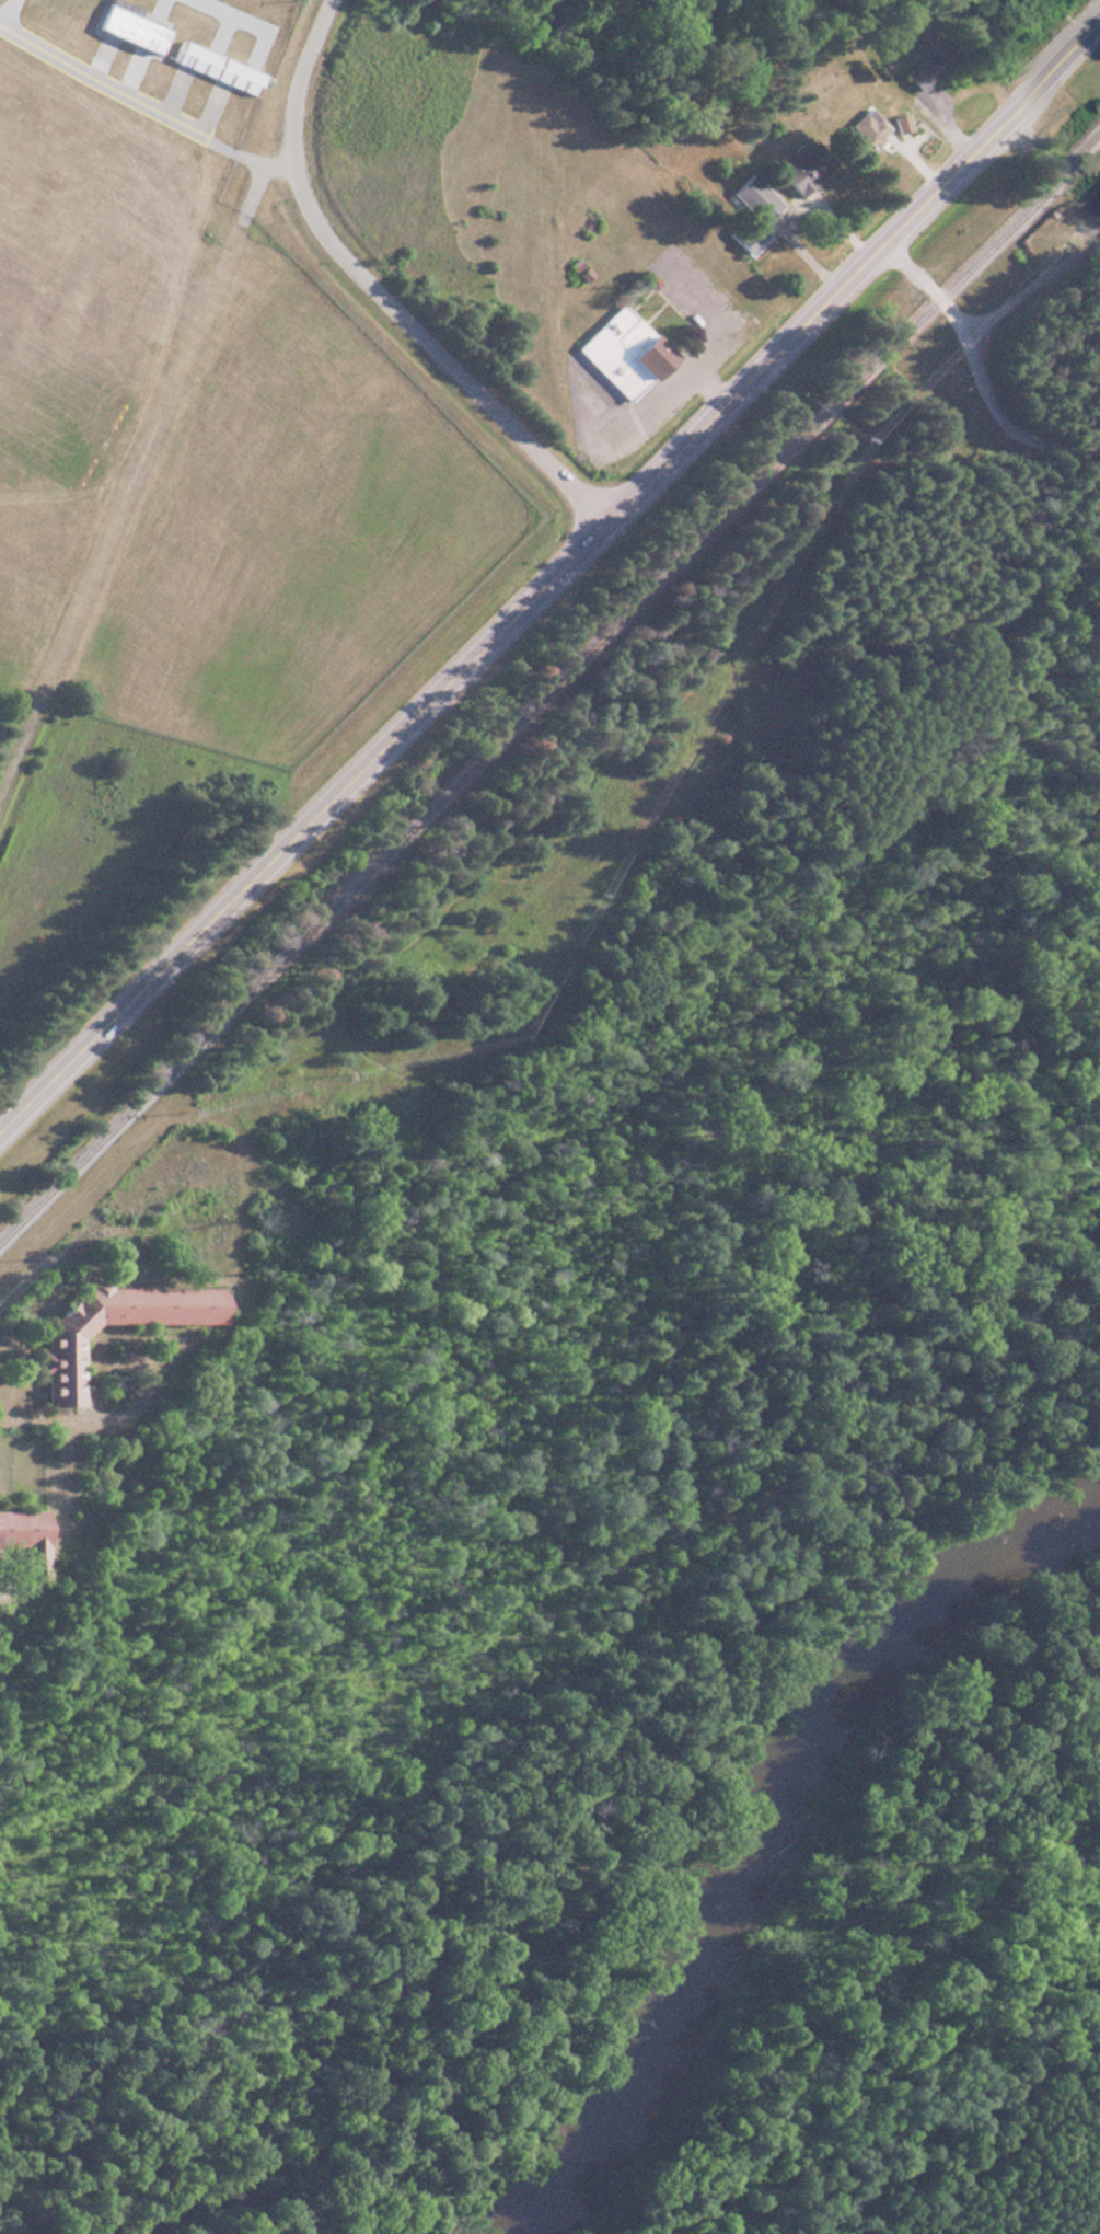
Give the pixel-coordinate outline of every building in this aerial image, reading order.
[(157,54),(165,32),(135,20),(139,10),(113,0),(104,0),(93,28),(157,54)] [(177,42),(168,65),(253,96),(261,74),(177,42)] [(860,158),(888,129),(865,107),(847,125),(854,133),(844,142),(860,158)] [(793,157),(775,171),(794,194),(832,163),(813,140),(804,148),(798,141),(787,150),(793,157)] [(782,206),(747,172),(726,194),(747,215),(726,236),(746,255),(767,234),(760,228),(782,206)] [(572,350),(624,402),(670,356),(618,304),(572,350)] [(216,1324),(216,1287),(85,1288),(85,1292),(71,1292),(71,1305),(49,1305),(49,1352),(37,1352),(37,1374),(43,1374),(44,1406),(78,1406),(78,1339),(90,1339),(90,1325),(216,1324)] [(19,1547),(19,1581),(41,1581),(40,1510),(0,1510),(0,1547),(19,1547)]
